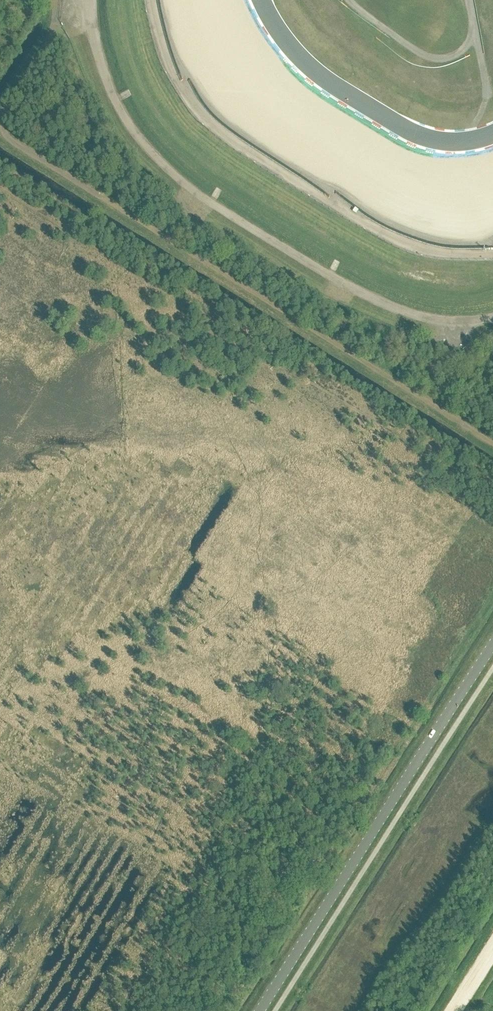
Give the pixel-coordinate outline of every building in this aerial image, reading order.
[(297,61),(292,65),(298,72),(303,68),(297,61)]
